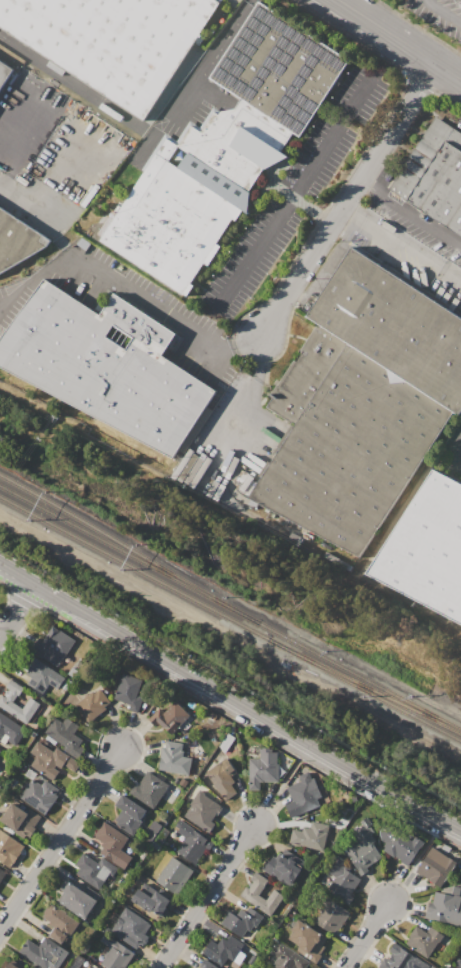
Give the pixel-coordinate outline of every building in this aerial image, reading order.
[(145,117),(0,25),(0,0),(216,0),(218,1),(145,117)] [(207,78),(259,0),(263,0),(352,59),(304,138),(293,133),(282,150),(288,154),(266,170),(248,190),(252,214),(240,210),(188,296),(98,242),(168,136),(180,142),(191,125),(202,133),(215,112),(234,109),(242,99),(207,78)] [(13,71),(0,90),(0,62),(13,71)] [(436,119),(460,136),(460,238),(389,190),(436,119)] [(47,247),(0,273),(0,208),(51,241),(47,247)] [(351,247),(460,318),(460,412),(459,415),(454,412),(360,556),(247,497),(295,424),(264,404),(316,323),(306,317),(351,247)] [(172,457),(0,366),(0,338),(44,278),(100,315),(114,293),(174,333),(160,354),(216,390),(172,457)] [(432,469),(460,484),(460,625),(364,574),(432,469)] [(52,627),(73,641),(57,665),(43,656),(41,658),(30,651),(38,638),(43,641),(52,627)] [(32,656),(64,678),(57,689),(49,683),(41,694),(26,684),(31,677),(25,674),(28,669),(24,667),(32,656)] [(123,673),(142,680),(137,695),(142,697),(137,712),(129,710),(131,705),(113,699),(123,673)] [(25,723),(0,706),(0,696),(1,694),(3,695),(7,689),(5,688),(10,680),(22,688),(13,702),(22,708),(30,697),(39,703),(25,723)] [(89,723),(75,704),(91,692),(105,710),(89,723)] [(175,701),(190,714),(171,735),(157,722),(154,725),(148,720),(160,708),(165,712),(175,701)] [(4,745),(0,742),(0,713),(25,730),(15,746),(7,741),(4,745)] [(44,732),(54,717),(62,722),(65,718),(79,727),(74,734),(81,739),(77,744),(83,748),(76,759),(62,750),(65,746),(44,732)] [(53,779),(30,764),(35,756),(29,752),(36,741),(53,752),(55,748),(79,763),(74,771),(63,764),(61,768),(57,765),(55,769),(58,771),(53,779)] [(158,769),(162,747),(164,747),(165,741),(183,744),(181,751),(184,751),(183,756),(191,758),(188,775),(158,769)] [(249,782),(249,758),(259,758),(259,749),(272,749),(272,752),(277,752),(277,764),(278,764),(278,782),(249,782)] [(206,773),(227,759),(236,773),(231,777),(234,783),(231,785),(236,793),(223,801),(206,773)] [(147,771),(169,786),(154,809),(129,793),(136,783),(138,785),(147,771)] [(287,786),(309,778),(320,805),(298,814),(287,786)] [(19,797),(32,779),(41,785),(44,779),(59,789),(55,794),(57,796),(45,814),(19,797)] [(185,816),(192,806),(190,804),(200,789),(205,793),(204,795),(222,807),(206,830),(185,816)] [(146,810),(131,834),(113,822),(122,810),(115,805),(122,794),(146,810)] [(30,837),(25,834),(23,838),(13,832),(14,830),(0,821),(12,803),(25,812),(28,808),(40,816),(38,820),(40,822),(30,837)] [(289,842),(294,817),(327,825),(322,849),(289,842)] [(153,820),(161,825),(150,843),(142,838),(153,820)] [(194,865),(176,853),(186,837),(177,831),(179,828),(175,826),(179,820),(211,840),(194,865)] [(104,822),(128,837),(120,849),(132,857),(124,869),(99,852),(102,848),(99,847),(102,843),(93,837),(104,822)] [(161,844),(155,840),(164,827),(170,831),(161,844)] [(9,868),(0,862),(0,829),(24,845),(9,868)] [(408,866),(382,848),(394,829),(421,846),(408,866)] [(381,856),(358,871),(345,851),(368,837),(381,856)] [(432,847),(454,861),(439,886),(416,871),(432,847)] [(284,849),(307,864),(291,888),(261,868),(267,859),(270,861),(273,856),(276,858),(280,852),(281,853),(284,849)] [(117,868),(112,875),(109,874),(99,890),(76,874),(79,869),(74,866),(82,853),(97,863),(101,857),(117,868)] [(154,882),(171,856),(193,871),(176,896),(154,882)] [(349,904),(327,890),(335,877),(326,871),(336,856),(349,864),(345,869),(361,880),(350,896),(353,898),(349,904)] [(284,895),(270,917),(243,898),(254,882),(250,879),(255,871),(267,880),(258,894),(266,899),(273,888),(284,895)] [(66,880),(83,892),(87,886),(101,895),(85,920),(58,902),(64,892),(59,889),(66,880)] [(162,917),(152,910),(150,913),(131,901),(143,882),(170,900),(165,907),(167,908),(162,917)] [(431,893),(460,900),(460,922),(460,925),(425,916),(431,893)] [(334,935),(315,922),(330,899),(349,912),(334,935)] [(80,922),(71,936),(42,916),(50,903),(80,922)] [(221,925),(229,912),(235,916),(240,909),(246,912),(250,907),(263,916),(256,927),(253,925),(250,930),(247,929),(241,938),(221,925)] [(109,932),(125,908),(150,924),(144,933),(149,936),(143,946),(139,943),(136,948),(122,938),(121,939),(109,932)] [(299,919),(327,937),(322,945),(324,946),(319,954),(321,955),(316,963),(296,950),(299,946),(288,938),(293,932),(291,930),(299,919)] [(443,936),(428,958),(405,943),(410,937),(408,936),(415,925),(426,932),(430,927),(443,936)] [(135,954),(125,967),(108,967),(100,963),(110,948),(99,940),(104,933),(135,954)] [(244,944),(232,961),(228,958),(222,967),(202,953),(211,939),(217,943),(221,937),(227,940),(230,935),(244,944)] [(70,954),(60,967),(43,967),(19,952),(27,939),(38,946),(44,937),(70,954)] [(309,962),(305,967),(270,967),(277,958),(270,953),(278,941),(309,962)] [(428,966),(427,967),(412,967),(381,967),(378,966),(393,943),(428,966)] [(204,958),(219,967),(197,967),(204,958)]
